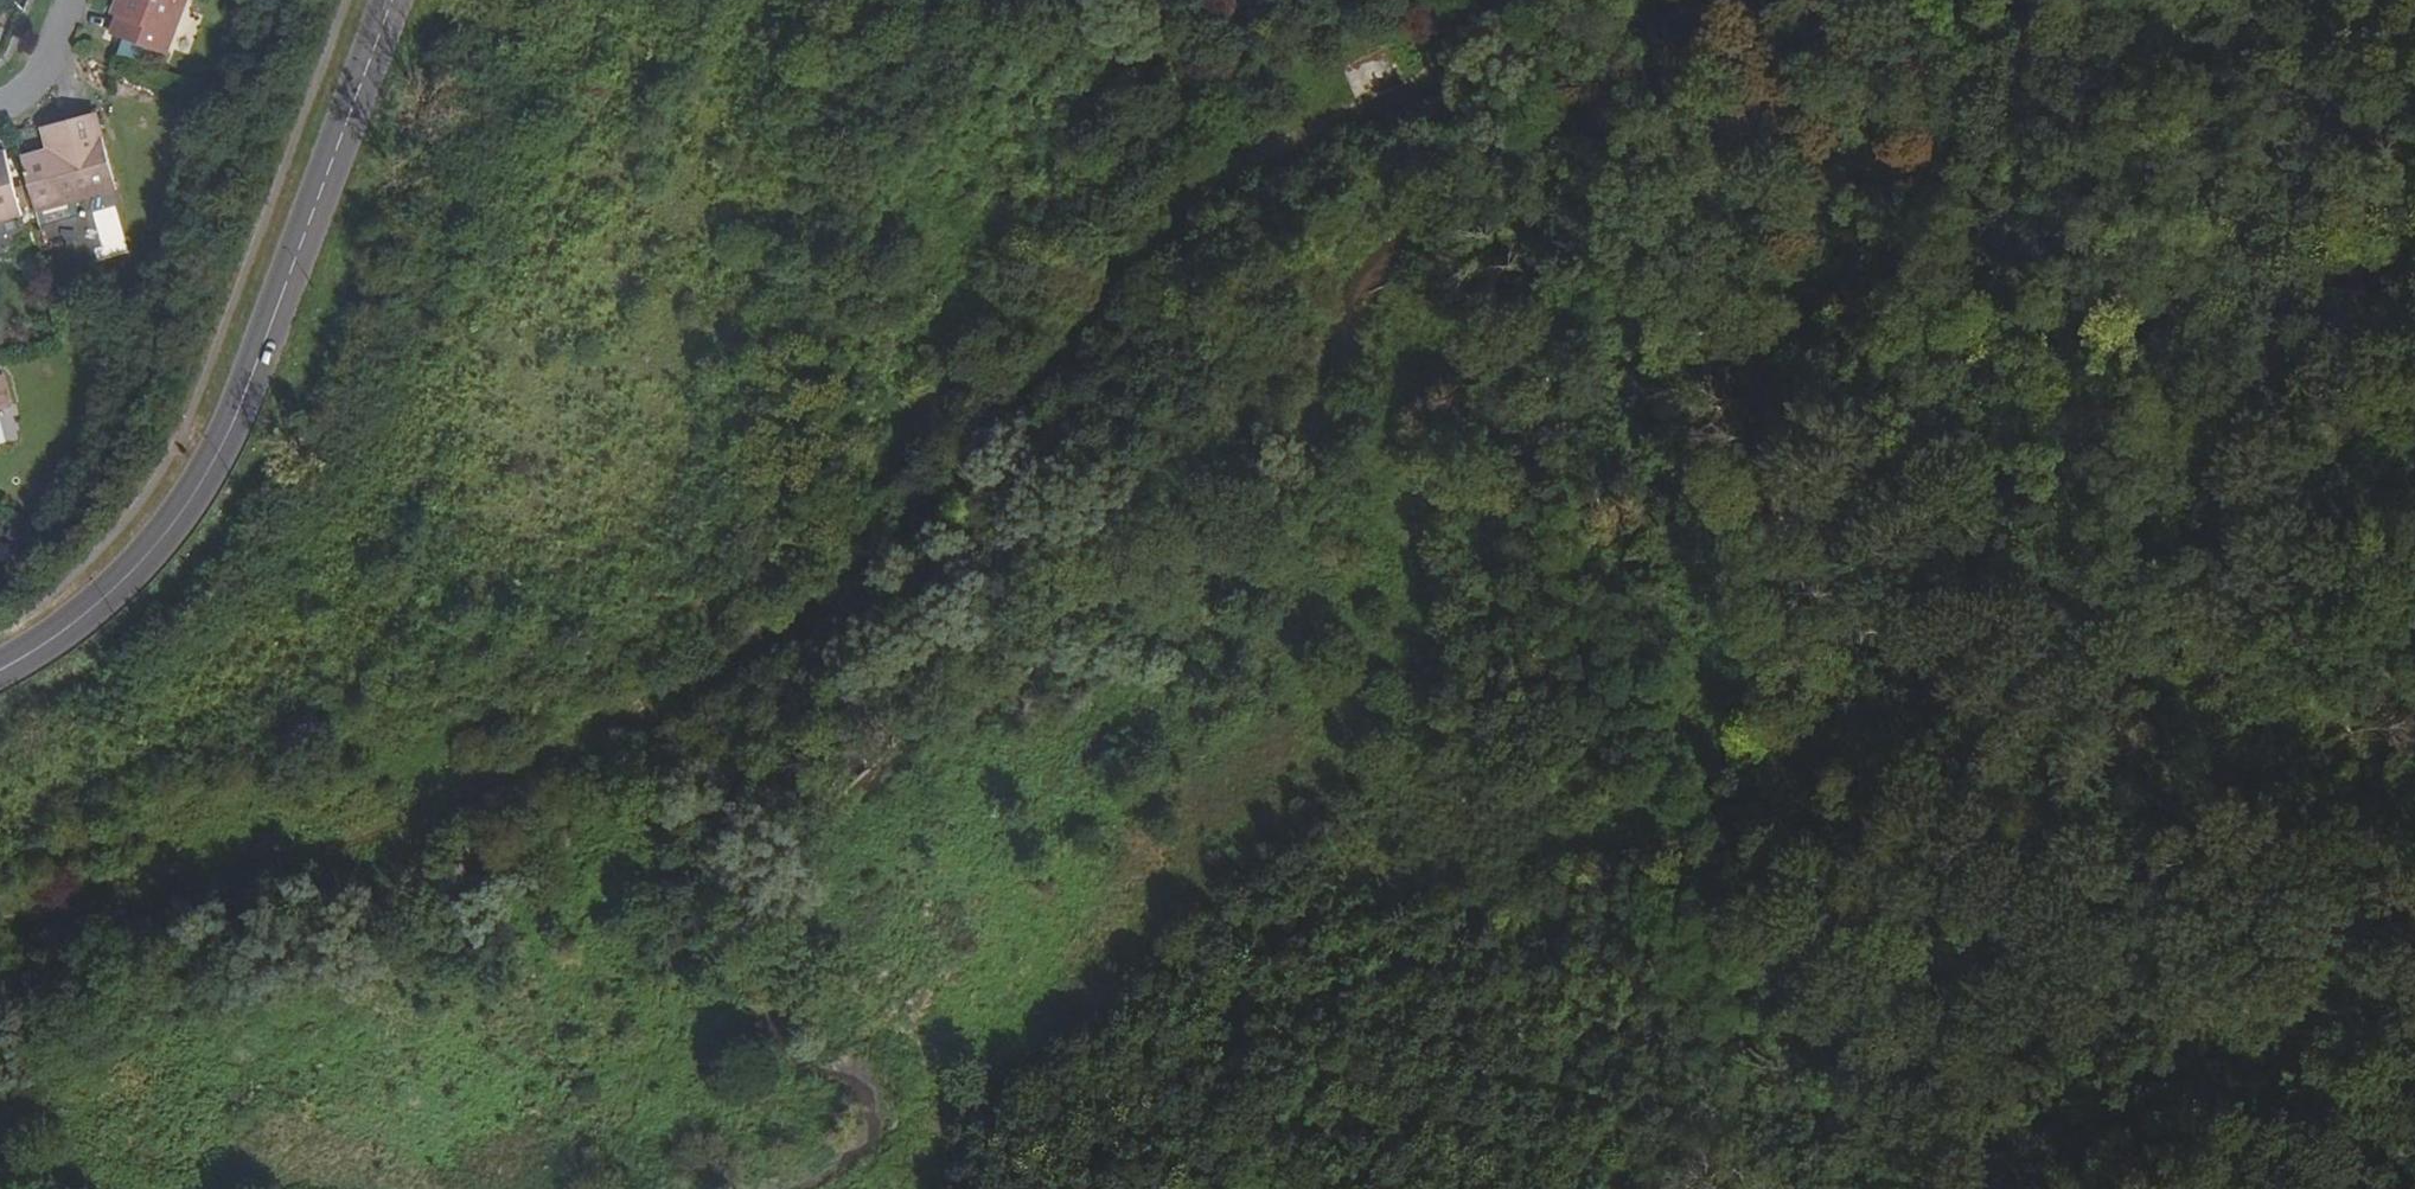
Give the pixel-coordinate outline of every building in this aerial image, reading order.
[(124,2),(118,18),(111,36),(166,56),(188,0),(118,0),(124,2)] [(36,212),(76,201),(118,190),(96,112),(56,124),(62,146),(50,149),(21,158),(36,212)] [(22,216),(3,153),(0,153),(0,222),(22,216)] [(36,212),(40,226),(80,215),(76,201),(36,212)] [(13,411),(2,376),(0,377),(0,415),(13,411)]
